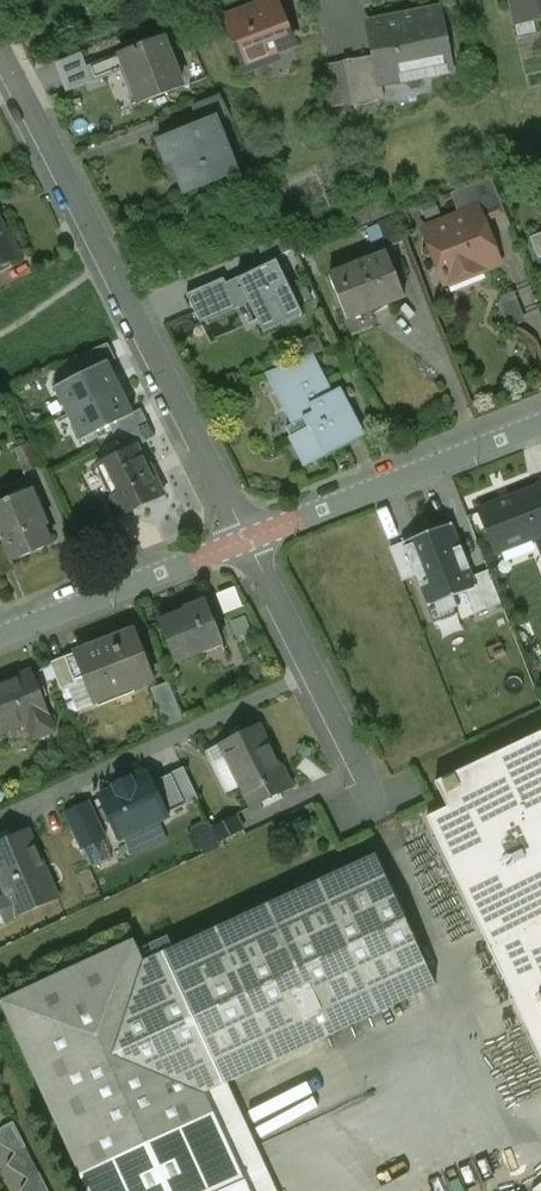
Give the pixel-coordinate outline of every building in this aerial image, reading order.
[(211,3),(219,23),(225,21),(225,19),(258,7),(256,0),(218,0),(211,3)] [(258,7),(225,19),(225,21),(245,71),(276,59),(274,52),(293,44),(276,0),(258,7)] [(516,4),(511,6),(515,26),(540,21),(540,0),(515,0),(516,4)] [(439,10),(367,24),(373,56),(378,79),(380,78),(448,65),(449,70),(451,69),(439,10)] [(162,39),(120,54),(126,70),(139,104),(181,88),(162,39)] [(120,54),(88,67),(93,83),(126,70),(120,54)] [(373,56),(344,62),(352,105),(384,99),(380,78),(378,79),(373,56)] [(219,95),(194,105),(202,125),(216,120),(229,115),(219,95)] [(202,125),(158,142),(166,164),(179,159),(192,191),(237,173),(216,120),(202,125)] [(490,178),(450,194),(459,216),(477,209),(480,218),(502,209),(490,178)] [(459,216),(424,231),(446,288),(499,267),(490,242),(484,240),(479,226),(483,225),(480,218),(477,209),(459,216)] [(392,217),(377,223),(386,247),(401,241),(392,217)] [(19,257),(9,236),(6,237),(0,226),(0,266),(19,257)] [(531,238),(539,259),(540,258),(540,234),(531,238)] [(290,237),(258,249),(264,262),(295,250),(290,237)] [(387,254),(328,277),(344,319),(347,318),(345,313),(384,298),(386,303),(403,296),(387,254)] [(276,262),(238,280),(245,294),(264,333),(301,315),(276,262)] [(223,279),(187,295),(199,321),(236,305),(233,300),(245,294),(239,282),(227,288),(223,279)] [(312,336),(297,343),(296,349),(298,354),(295,355),(298,361),(311,356),(324,350),(318,338),(312,336)] [(108,344),(75,357),(84,374),(108,362),(109,364),(116,360),(108,344)] [(298,361),(266,373),(292,425),(285,428),(290,437),(289,437),(304,466),(362,436),(338,390),(328,395),(323,385),(325,384),(311,356),(298,361)] [(84,374),(54,389),(68,415),(121,388),(109,364),(108,362),(84,374)] [(121,388),(68,415),(81,442),(110,427),(134,415),(134,413),(121,388)] [(134,415),(110,427),(116,438),(120,436),(120,437),(148,423),(141,410),(134,413),(134,415)] [(146,468),(135,446),(97,465),(122,516),(163,496),(149,467),(146,468)] [(480,511),(496,552),(536,537),(540,535),(540,490),(540,488),(480,511)] [(0,503),(0,532),(12,562),(51,546),(43,527),(47,525),(32,490),(0,503)] [(101,524),(75,535),(80,549),(107,538),(101,524)] [(453,524),(420,537),(418,533),(402,540),(432,617),(457,607),(453,598),(466,593),(478,588),(473,577),(453,524)] [(489,571),(473,577),(478,588),(466,593),(475,615),(502,604),(489,571)] [(183,614),(159,624),(175,663),(200,652),(199,651),(220,642),(205,603),(183,612),(183,614)] [(132,631),(74,654),(84,678),(94,704),(151,682),(132,631)] [(74,654),(49,664),(60,691),(75,685),(74,681),(84,678),(74,654)] [(0,686),(0,732),(26,722),(29,729),(50,721),(31,673),(0,686)] [(168,684),(151,691),(166,728),(183,721),(168,684)] [(259,727),(222,745),(253,808),(293,789),(282,766),(279,768),(259,727)] [(426,819),(540,1057),(540,732),(434,783),(446,808),(426,819)] [(117,790),(101,797),(121,839),(167,817),(147,775),(132,782),(131,778),(115,786),(117,790)] [(90,797),(65,809),(91,865),(116,854),(90,797)] [(236,814),(211,827),(218,841),(243,829),(236,814)] [(0,843),(0,880),(16,916),(57,898),(28,831),(0,843)] [(375,857),(143,964),(202,1092),(225,1081),(434,985),(375,857)] [(2,1003),(89,1190),(231,1190),(268,1174),(225,1081),(202,1092),(143,964),(133,943),(2,1003)] [(15,1121),(0,1128),(0,1160),(16,1190),(52,1190),(15,1121)] [(231,1190),(275,1190),(268,1174),(231,1190)] [(531,1190),(532,1190),(540,1190),(540,1183),(531,1190)]
